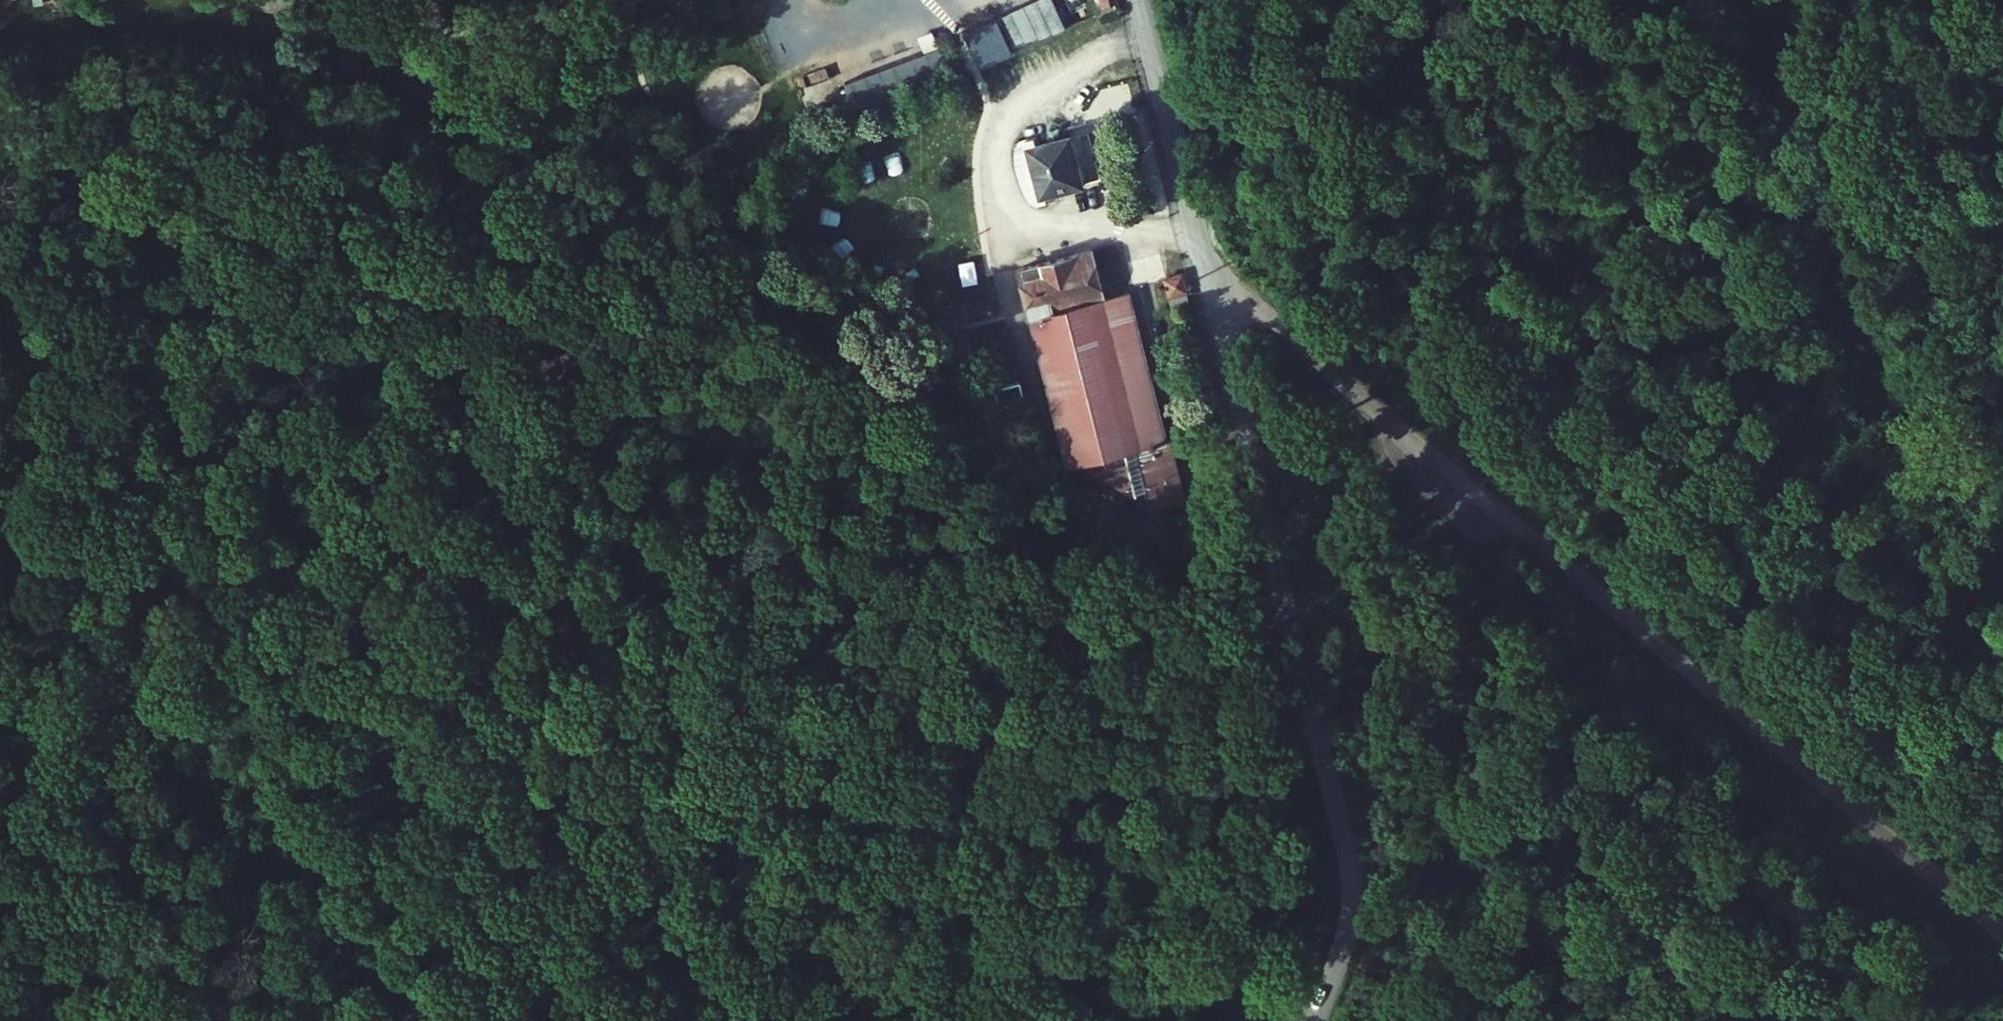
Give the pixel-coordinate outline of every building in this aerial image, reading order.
[(979,35),(1059,5),(1057,0),(980,0),(968,5),(979,35)] [(952,64),(940,34),(846,71),(859,101),(952,64)] [(1030,146),(1041,196),(1089,186),(1078,136),(1030,146)] [(1088,251),(1013,269),(1062,465),(1076,462),(1082,470),(1121,500),(1137,497),(1141,511),(1174,504),(1161,445),(1156,446),(1154,437),(1131,442),(1100,301),(1088,251)] [(1100,301),(1131,442),(1154,437),(1122,296),(1100,301)]
